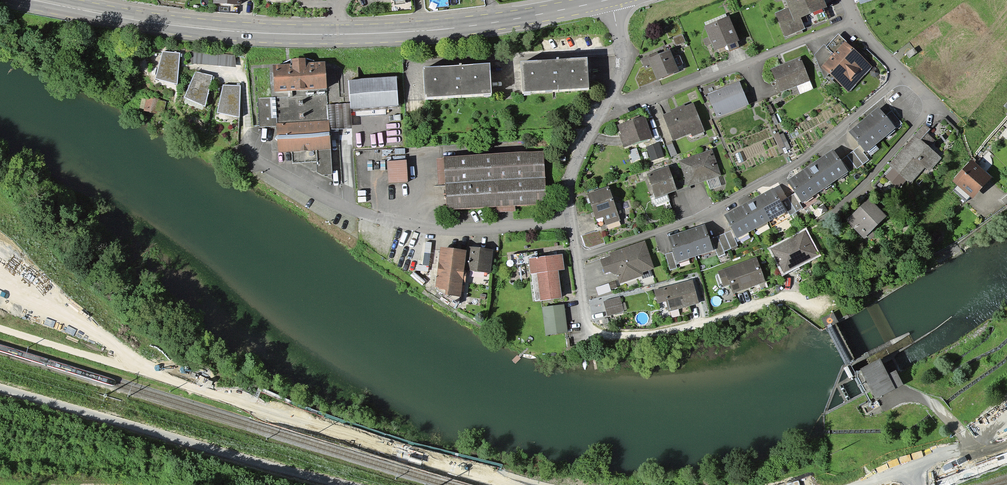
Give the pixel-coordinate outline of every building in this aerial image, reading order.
[(789,10),(778,15),(788,39),(807,31),(803,22),(829,10),(825,0),(785,0),(789,10)] [(731,17),(705,28),(709,37),(703,40),(706,47),(711,44),(715,55),(742,43),(731,17)] [(673,40),(675,48),(685,44),(682,36),(673,40)] [(855,50),(839,36),(825,46),(815,57),(825,78),(831,76),(848,93),(873,68),(855,50)] [(239,55),(194,52),(193,64),(238,68),(239,55)] [(649,57),(641,60),(644,67),(635,78),(639,89),(680,74),(672,52),(650,60),(649,57)] [(181,55),(164,53),(158,79),(179,85),(181,55)] [(802,58),(771,69),(779,92),(810,81),(802,58)] [(589,59),(521,61),(522,93),(589,91),(589,59)] [(307,60),(292,60),(293,67),(274,68),(275,95),(331,93),(330,63),(309,64),(307,60)] [(490,63),(424,68),(426,100),(492,95),(490,63)] [(212,77),(197,72),(186,99),(206,105),(212,77)] [(397,78),(349,80),(350,109),(398,107),(397,78)] [(715,83),(705,87),(719,119),(745,108),(747,111),(751,107),(739,81),(719,90),(715,83)] [(241,86),(222,84),(219,113),(238,115),(241,86)] [(141,97),(139,105),(141,106),(141,108),(143,108),(144,111),(163,114),(165,100),(145,95),(144,97),(141,97)] [(694,108),(667,117),(676,141),(691,136),(692,138),(703,134),(694,108)] [(880,108),(851,134),(868,153),(896,127),(880,108)] [(647,118),(620,125),(625,148),(653,140),(647,118)] [(327,123),(279,127),(281,153),(329,149),(327,123)] [(917,136),(891,166),(913,185),(925,171),(930,175),(944,158),(917,136)] [(672,143),(666,146),(670,157),(676,155),(672,143)] [(636,150),(629,153),(633,162),(640,160),(636,150)] [(713,150),(679,161),(688,187),(722,176),(713,150)] [(835,153),(789,184),(804,206),(850,175),(835,153)] [(544,154),(445,160),(449,212),(548,206),(544,154)] [(973,161),(955,183),(977,201),(995,179),(973,161)] [(409,163),(388,163),(388,183),(409,183),(409,163)] [(669,168),(648,176),(657,199),(678,192),(669,168)] [(605,189),(587,195),(596,222),(603,219),(606,228),(622,222),(612,192),(607,194),(605,189)] [(774,191),(726,217),(738,239),(786,213),(774,191)] [(873,201),(849,223),(867,242),(871,240),(874,243),(880,237),(877,235),(892,221),(873,201)] [(706,226),(670,238),(678,264),(714,252),(706,226)] [(606,245),(600,230),(582,237),(586,248),(590,251),(606,245)] [(731,232),(717,237),(723,253),(738,247),(731,232)] [(807,233),(773,250),(785,274),(820,257),(807,233)] [(645,244),(612,254),(613,258),(603,261),(606,272),(607,275),(612,274),(621,285),(644,278),(642,274),(653,271),(645,244)] [(498,250),(472,248),(470,272),(496,275),(498,250)] [(465,300),(470,252),(442,249),(438,290),(450,292),(449,299),(465,300)] [(671,254),(664,256),(669,272),(676,270),(671,254)] [(530,260),(533,276),(538,275),(542,303),(563,300),(559,273),(567,272),(564,256),(530,260)] [(757,260),(719,273),(724,289),(731,287),(734,294),(765,283),(757,260)] [(692,281),(656,292),(660,304),(667,304),(670,313),(699,305),(692,281)] [(595,289),(598,296),(611,292),(608,284),(595,289)] [(621,299),(602,302),(604,311),(608,316),(623,314),(621,299)] [(570,306),(547,309),(550,337),(573,334),(570,306)] [(882,363),(862,373),(876,401),(905,387),(897,373),(889,377),(882,363)]
